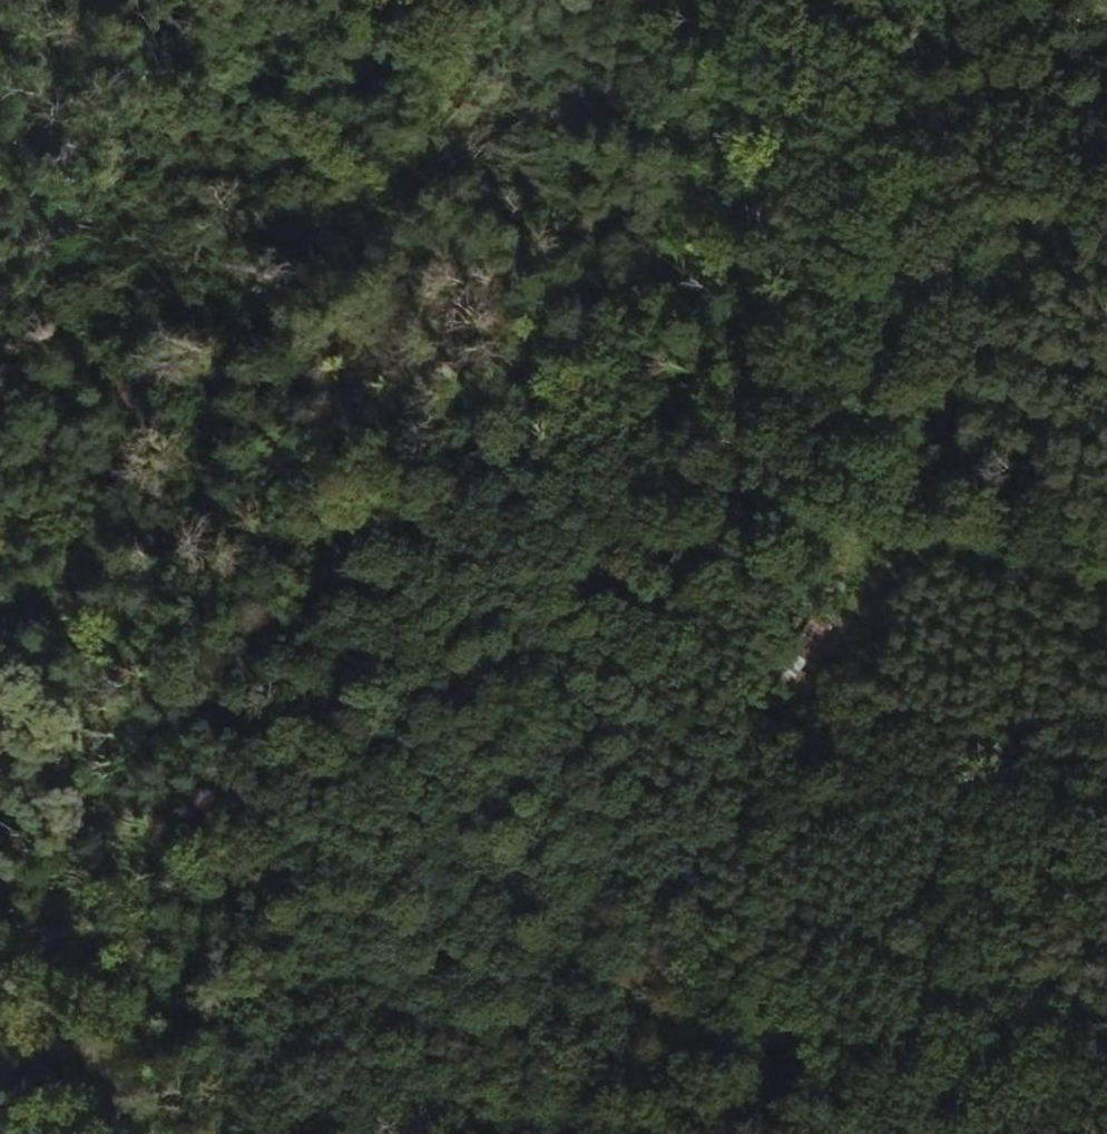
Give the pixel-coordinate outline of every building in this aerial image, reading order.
[(809,659),(796,649),(787,661),(800,671),(809,659)]
